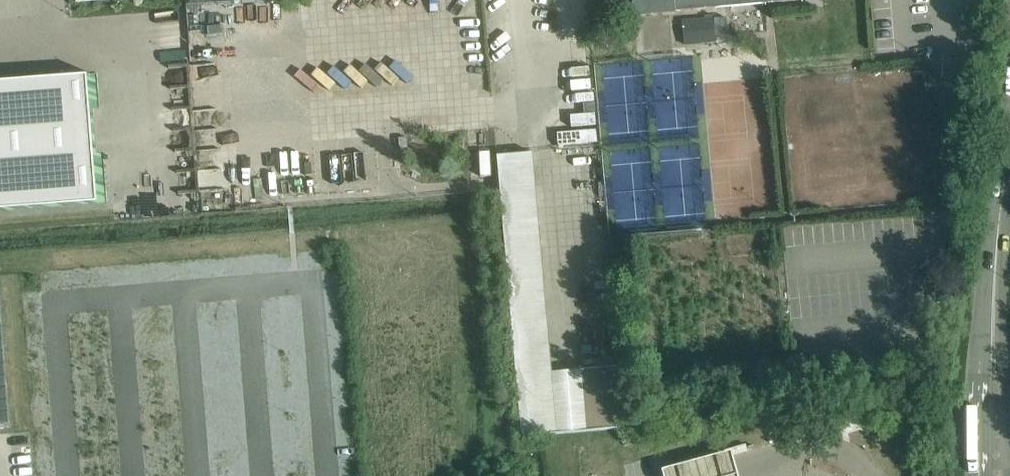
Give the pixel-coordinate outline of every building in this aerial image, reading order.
[(783,2),(803,0),(632,0),(634,17),(676,14),(675,12),(783,2)] [(714,17),(683,20),(685,45),(716,42),(714,17)] [(0,82),(0,211),(106,202),(102,153),(94,154),(90,109),(98,108),(96,75),(0,82)] [(557,431),(533,154),(500,156),(524,434),(557,431)] [(10,428),(0,295),(0,429),(10,428)] [(626,427),(620,367),(584,371),(590,430),(626,427)] [(311,392),(298,392),(299,407),(283,408),(283,396),(271,397),(276,475),(316,475),(311,392)] [(730,452),(662,470),(663,475),(737,475),(730,452)]
